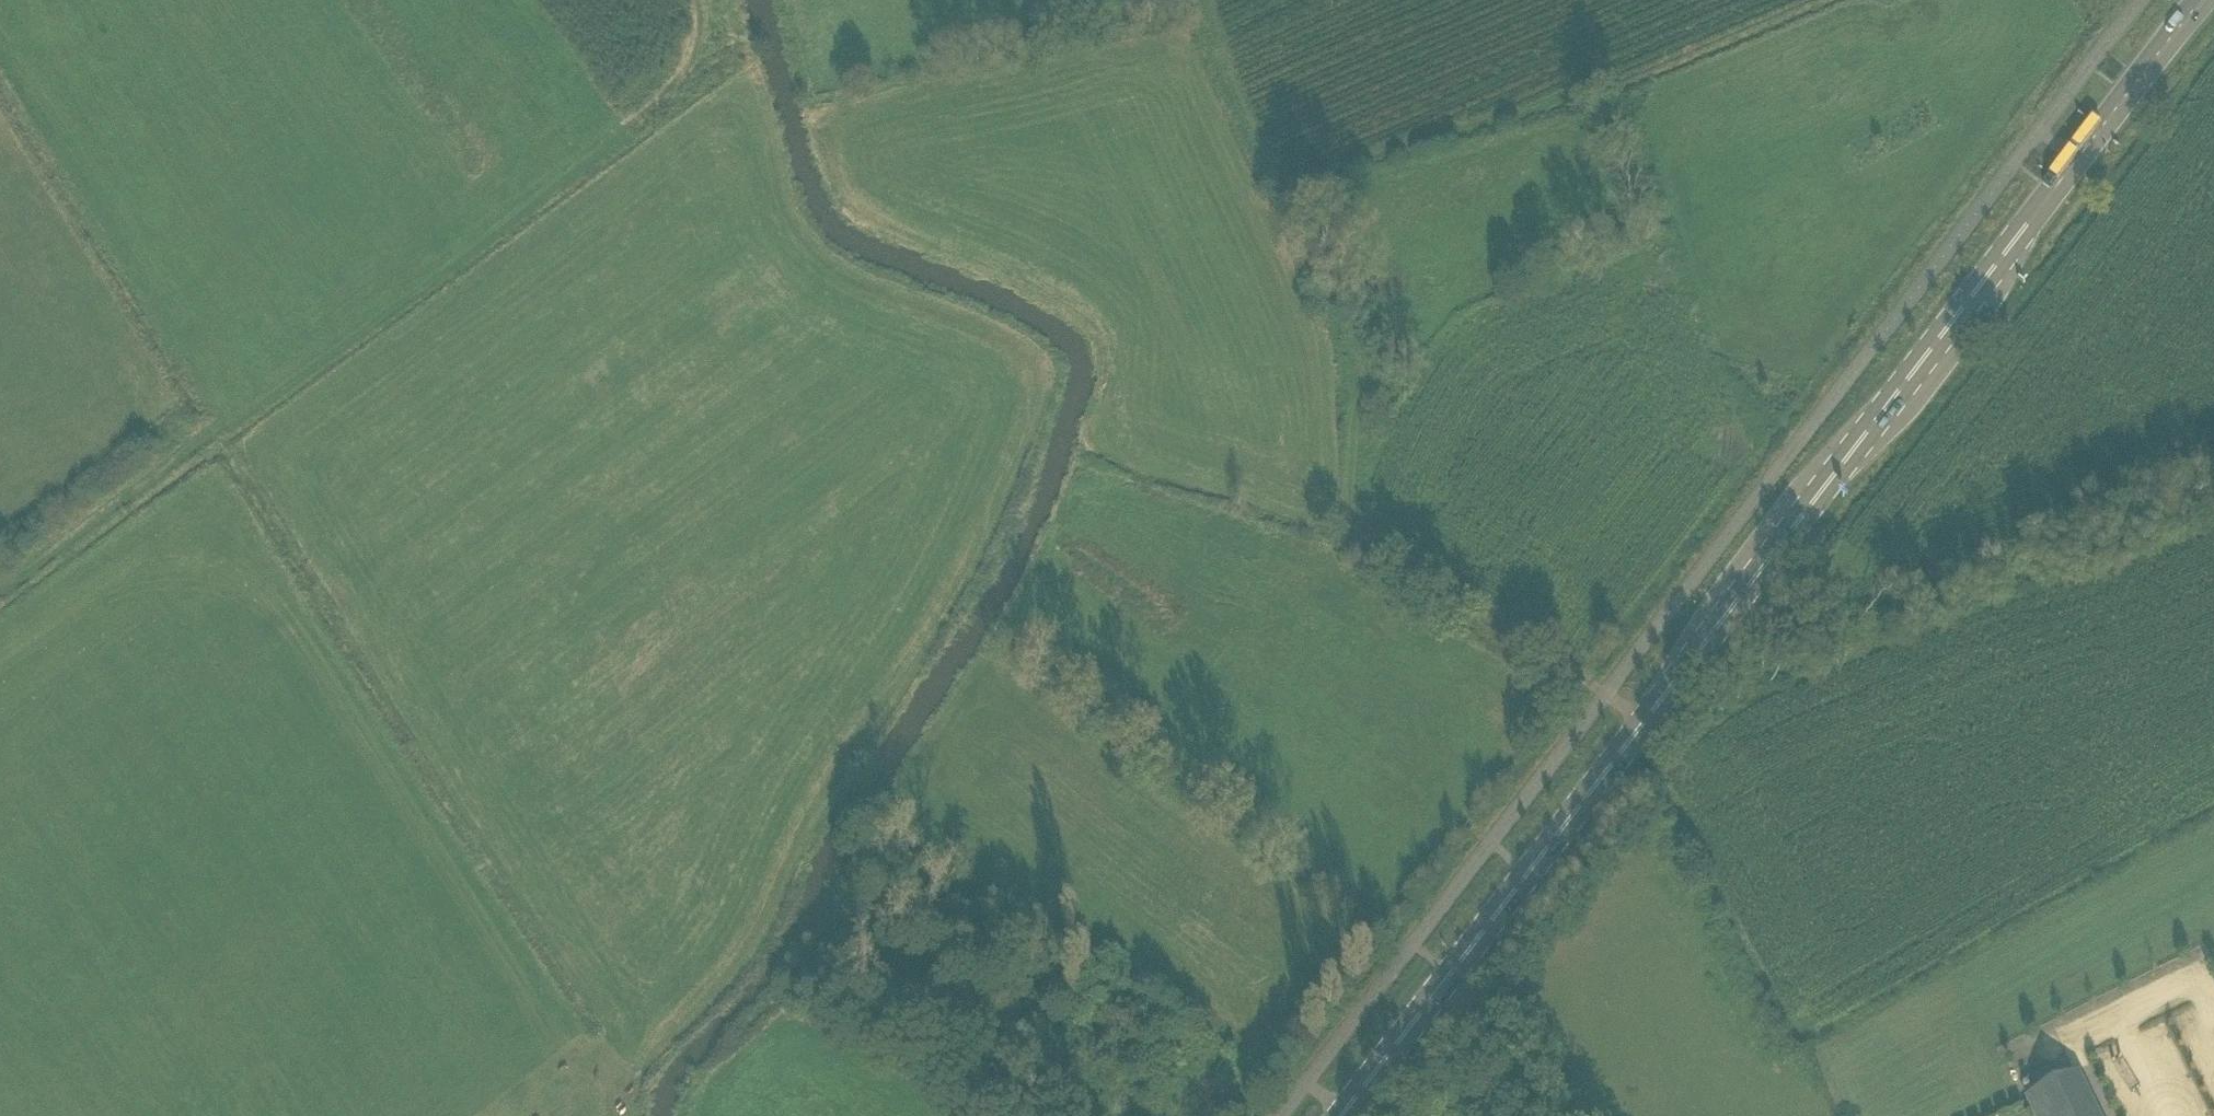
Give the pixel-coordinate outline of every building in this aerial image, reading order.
[(2074,1073),(2070,1074),(2064,1062),(2025,1081),(2031,1093),(2028,1095),(2038,1115),(2096,1115),(2074,1073)]
